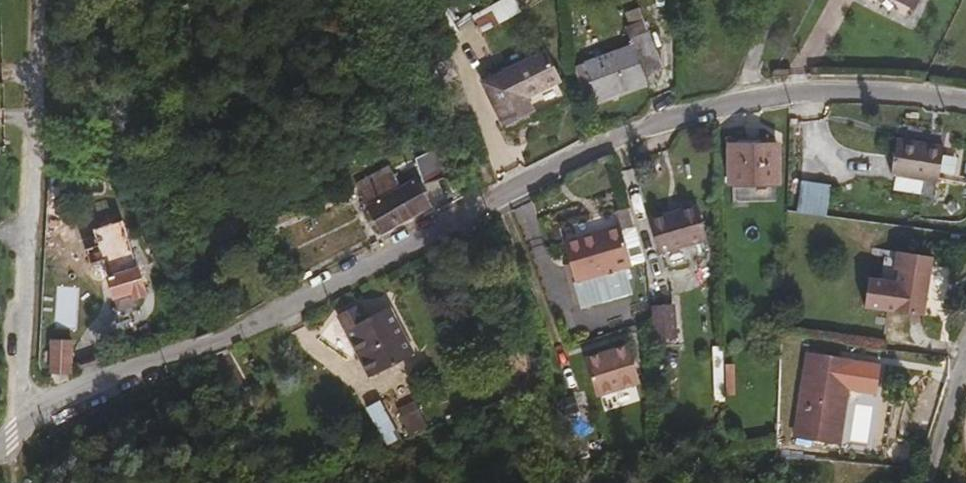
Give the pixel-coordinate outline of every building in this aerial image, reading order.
[(921,8),(925,0),(904,0),(921,8)] [(646,26),(637,3),(623,8),(628,19),(622,22),(626,34),(646,26)] [(473,19),(483,36),(501,26),(491,9),(473,19)] [(641,71),(661,63),(647,26),(646,26),(626,34),(629,42),(573,65),(582,88),(593,83),(599,96),(627,85),(622,74),(639,66),(641,71)] [(508,82),(546,62),(530,31),(470,64),(501,127),(526,113),(508,82)] [(644,78),(641,71),(639,66),(622,74),(627,85),(644,78)] [(940,182),(945,147),(898,140),(892,175),(940,182)] [(779,191),(780,153),(732,150),(731,189),(779,191)] [(444,182),(435,156),(415,162),(423,189),(444,182)] [(427,207),(414,185),(400,193),(392,179),(361,197),(381,232),(427,207)] [(646,263),(628,209),(557,232),(584,310),(631,294),(623,271),(646,263)] [(706,243),(698,210),(648,223),(658,257),(706,243)] [(143,294),(125,240),(89,251),(92,264),(100,262),(111,298),(129,292),(131,298),(143,294)] [(963,291),(965,263),(901,257),(900,272),(904,273),(900,315),(934,319),(937,300),(931,299),(932,288),(963,291)] [(134,304),(131,298),(129,292),(111,298),(115,310),(134,304)] [(650,305),(651,341),(677,341),(676,305),(650,305)] [(376,346),(364,322),(356,309),(340,317),(359,354),(376,346)] [(413,357),(388,309),(364,322),(376,346),(359,354),(372,378),(413,357)] [(68,372),(70,341),(49,340),(47,373),(68,372)] [(638,385),(625,348),(582,361),(595,399),(638,385)] [(851,382),(853,362),(811,355),(809,378),(851,382)] [(847,410),(851,382),(809,378),(807,405),(847,410)] [(423,421),(417,407),(410,410),(413,416),(406,419),(410,427),(423,421)] [(605,465),(587,410),(557,419),(565,432),(567,449),(566,469),(605,465)]
